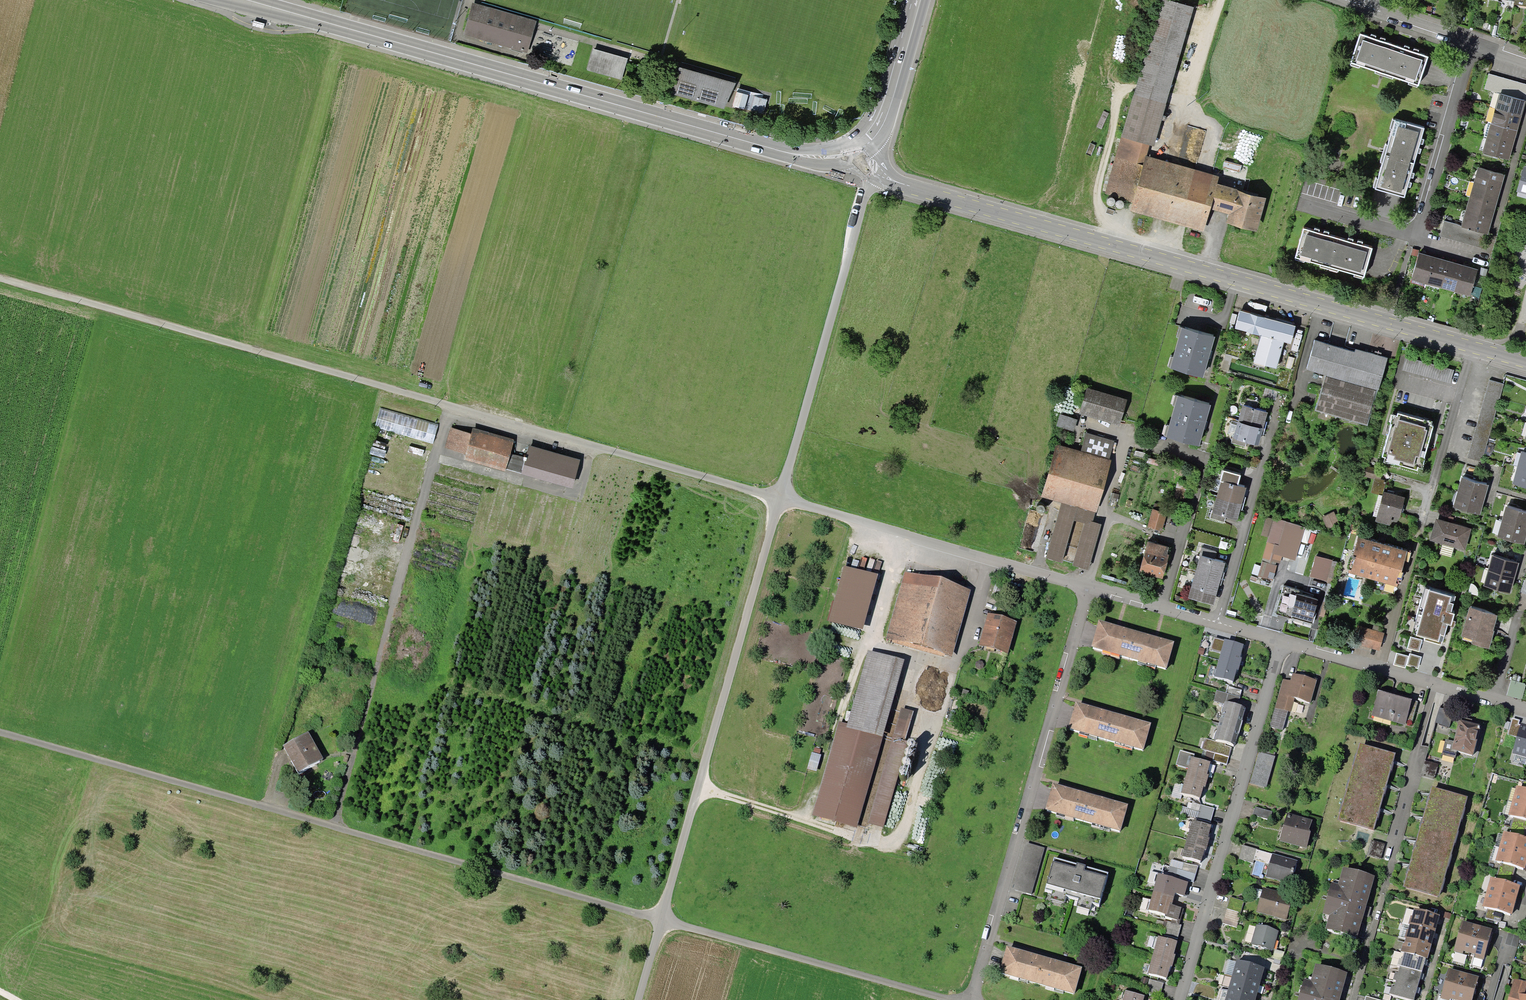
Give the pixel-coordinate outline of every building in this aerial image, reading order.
[(1178,0),(1165,0),(1105,191),(1135,203),(1133,211),(1208,231),(1216,207),(1233,212),(1230,221),(1261,226),(1268,196),(1221,183),(1217,176),(1144,152),(1147,142),(1159,143),(1196,5),(1178,0)] [(537,20),(473,1),(464,33),(530,50),(537,20)] [(1431,59),(1365,35),(1356,59),(1422,83),(1431,59)] [(628,58),(592,47),(586,68),(623,77),(628,58)] [(737,78),(680,63),(672,93),(729,107),(737,78)] [(1485,87),(1525,95),(1525,82),(1488,75),(1485,87)] [(1499,92),(1485,151),(1515,158),(1525,112),(1525,98),(1499,92)] [(1430,126),(1400,120),(1383,186),(1409,198),(1430,126)] [(1510,175),(1480,166),(1464,222),(1494,231),(1510,175)] [(1492,236),(1445,221),(1441,235),(1488,249),(1492,236)] [(1377,247),(1309,226),(1301,254),(1369,276),(1377,247)] [(1420,253),(1412,278),(1476,296),(1483,271),(1420,253)] [(1296,323),(1243,309),(1237,328),(1262,335),(1255,361),(1279,368),(1286,340),(1291,342),(1296,323)] [(1206,376),(1218,335),(1184,325),(1171,365),(1206,376)] [(1393,357),(1315,339),(1307,371),(1327,377),(1317,411),(1368,426),(1377,392),(1382,392),(1393,357)] [(1507,385),(1491,380),(1467,457),(1483,462),(1507,385)] [(1132,398),(1090,385),(1080,413),(1121,426),(1132,398)] [(1214,406),(1181,396),(1171,433),(1203,445),(1214,406)] [(1264,407),(1243,401),(1238,422),(1233,419),(1228,434),(1262,447),(1267,427),(1260,423),(1264,407)] [(1441,420),(1396,408),(1383,460),(1426,472),(1441,420)] [(473,429),(454,424),(449,444),(470,449),(469,454),(511,465),(519,436),(474,424),(473,429)] [(1098,511),(1114,457),(1111,456),(1116,439),(1088,432),(1084,450),(1057,444),(1041,495),(1054,501),(1038,554),(1091,570),(1104,523),(1094,521),(1098,511)] [(581,457),(531,443),(523,469),(574,483),(581,457)] [(1524,452),(1515,481),(1525,484),(1525,453),(1524,452)] [(1492,485),(1465,476),(1456,506),(1483,514),(1492,485)] [(1240,520),(1251,486),(1221,477),(1211,510),(1240,520)] [(1409,496),(1381,488),(1376,518),(1400,525),(1409,496)] [(1509,506),(1500,535),(1525,543),(1525,511),(1509,506)] [(1163,531),(1169,511),(1156,507),(1149,526),(1163,531)] [(1307,527),(1272,517),(1256,576),(1277,583),(1284,557),(1296,561),(1307,527)] [(1474,528),(1439,517),(1432,539),(1467,550),(1474,528)] [(1413,548),(1361,534),(1350,572),(1402,586),(1413,548)] [(1165,578),(1174,546),(1152,539),(1142,570),(1165,578)] [(1215,602),(1229,559),(1203,552),(1190,596),(1215,602)] [(1523,561),(1495,554),(1487,585),(1514,592),(1523,561)] [(1333,560),(1316,555),(1310,575),(1327,580),(1333,560)] [(866,633),(880,578),(847,570),(832,625),(866,633)] [(956,659),(974,592),(907,575),(889,642),(956,659)] [(1315,625),(1323,598),(1304,593),(1304,590),(1286,585),(1278,613),(1315,625)] [(1503,612),(1473,605),(1464,639),(1494,647),(1503,612)] [(1011,656),(1019,625),(991,617),(983,648),(1011,656)] [(1450,629),(1420,619),(1413,643),(1443,652),(1450,629)] [(1170,644),(1095,623),(1088,650),(1163,671),(1170,644)] [(1385,632),(1357,624),(1352,644),(1381,653),(1385,632)] [(1240,647),(1221,642),(1211,679),(1230,684),(1240,647)] [(905,668),(872,658),(852,727),(841,724),(812,820),(859,834),(861,825),(881,831),(915,719),(892,712),(905,668)] [(1289,682),(1281,680),(1273,709),(1289,714),(1293,700),(1308,704),(1314,682),(1291,676),(1289,682)] [(1411,700),(1376,692),(1370,718),(1405,727),(1411,700)] [(1148,725),(1072,704),(1065,731),(1140,752),(1148,725)] [(1242,711),(1224,706),(1214,741),(1204,738),(1201,749),(1205,750),(1202,759),(1227,766),(1242,711)] [(1479,727),(1455,721),(1447,752),(1471,758),(1479,727)] [(309,731),(282,747),(297,773),(324,757),(309,731)] [(1393,757),(1357,747),(1336,823),(1372,833),(1393,757)] [(1523,762),(1500,755),(1495,772),(1518,779),(1523,762)] [(1207,764),(1188,759),(1179,794),(1198,799),(1207,764)] [(1124,806),(1049,785),(1042,812),(1117,833),(1124,806)] [(1515,788),(1506,817),(1525,823),(1525,791),(1515,788)] [(1465,799),(1429,789),(1400,889),(1436,899),(1465,799)] [(1214,810),(1200,806),(1196,820),(1210,824),(1214,810)] [(1271,813),(1255,808),(1252,818),(1269,823),(1271,813)] [(1312,823),(1285,816),(1278,842),(1305,849),(1312,823)] [(1209,828),(1189,822),(1178,858),(1199,864),(1209,828)] [(1500,834),(1492,862),(1522,871),(1525,858),(1525,842),(1500,834)] [(1045,849),(1026,844),(1012,891),(1031,896),(1045,849)] [(1256,851),(1242,846),(1238,861),(1252,865),(1256,851)] [(1296,862),(1271,855),(1264,878),(1290,885),(1296,862)] [(1104,875),(1050,860),(1042,889),(1096,904),(1104,875)] [(1199,868),(1172,861),(1169,870),(1196,878),(1199,868)] [(1371,879),(1339,870),(1321,931),(1354,940),(1371,879)] [(1187,884),(1154,875),(1143,912),(1176,922),(1180,909),(1169,906),(1172,894),(1183,897),(1187,884)] [(1518,889),(1488,880),(1480,909),(1510,917),(1518,889)] [(1291,897),(1261,890),(1255,913),(1285,920),(1291,897)] [(1242,903),(1228,900),(1222,924),(1236,928),(1242,903)] [(1437,915),(1410,909),(1399,954),(1422,960),(1426,961),(1437,915)] [(1182,927),(1167,923),(1163,938),(1178,942),(1182,927)] [(1489,931),(1461,923),(1452,952),(1481,960),(1489,931)] [(1276,933),(1252,926),(1247,944),(1271,950),(1276,933)] [(1176,945),(1155,938),(1144,974),(1164,981),(1176,945)] [(1079,970),(1002,947),(994,973),(1070,996),(1079,970)] [(1399,954),(1388,994),(1409,999),(1411,999),(1422,960),(1399,954)] [(1233,961),(1221,999),(1252,999),(1262,970),(1233,961)] [(1311,966),(1301,999),(1335,999),(1342,974),(1311,966)] [(1447,970),(1439,999),(1442,999),(1470,999),(1476,978),(1447,970)] [(1523,995),(1525,986),(1525,981),(1516,978),(1510,999),(1525,999),(1525,996),(1523,995)] [(1162,984),(1148,981),(1144,995),(1158,999),(1162,984)]
